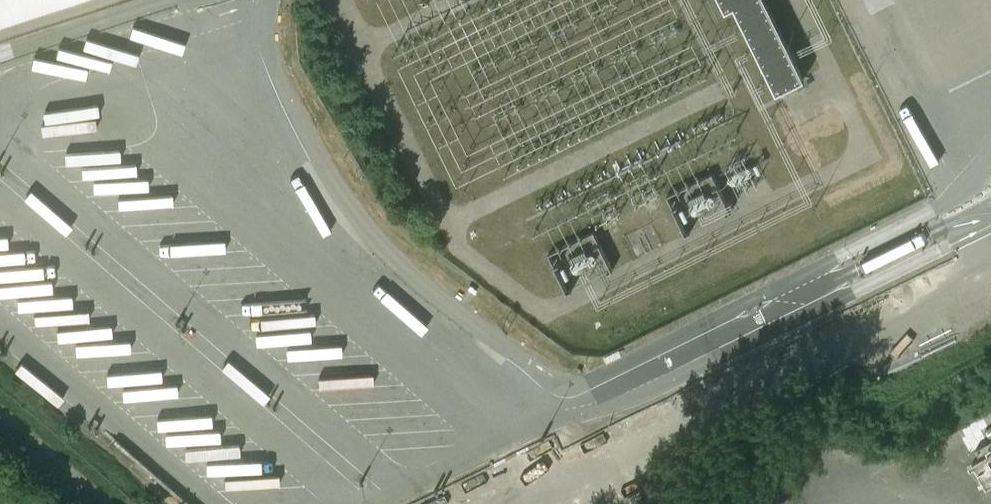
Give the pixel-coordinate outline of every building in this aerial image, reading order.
[(726,10),(734,6),(747,32),(758,53),(776,91),(805,78),(794,57),(766,0),(721,0),(726,10)] [(979,488),(990,480),(990,442),(962,460),(979,488)]
